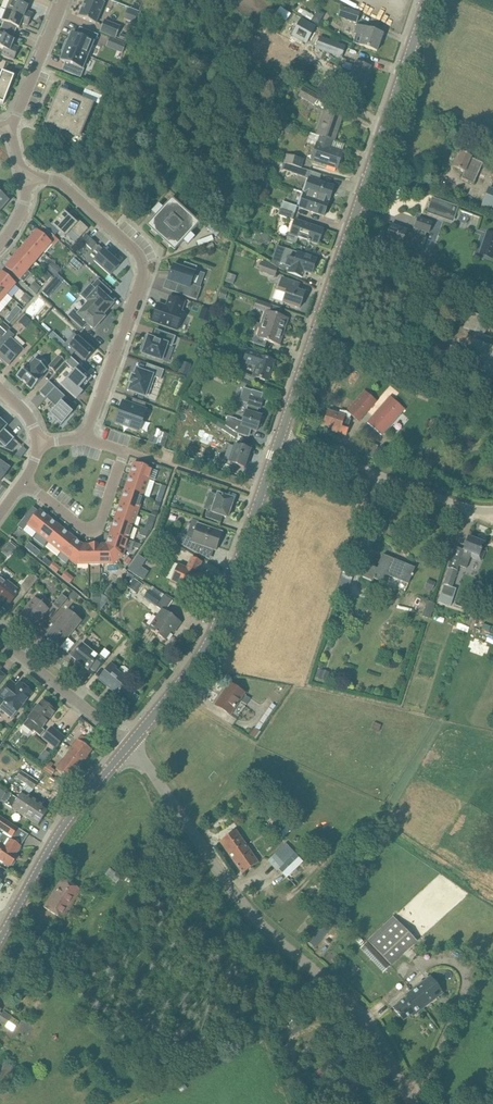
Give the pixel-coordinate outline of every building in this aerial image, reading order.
[(28,0),(11,0),(7,10),(31,20),(33,14),(26,11),(28,6),(26,5),(28,0)] [(98,0),(86,0),(79,17),(96,24),(105,3),(98,0)] [(360,13),(342,7),(339,17),(356,23),(360,13)] [(28,26),(31,20),(7,10),(2,21),(4,22),(2,28),(14,33),(17,27),(19,28),(21,23),(28,26)] [(131,10),(127,20),(135,23),(139,14),(131,10)] [(301,15),(311,20),(313,16),(304,10),(301,15)] [(293,33),(308,42),(316,27),(301,18),(293,33)] [(121,27),(105,20),(100,32),(116,38),(121,27)] [(383,34),(357,26),(354,34),(363,37),(359,46),(367,48),(377,51),(376,50),(379,41),(380,42),(383,34)] [(14,33),(2,28),(0,32),(0,48),(4,49),(2,55),(14,60),(19,48),(12,45),(14,40),(12,39),(14,33)] [(64,46),(88,56),(94,43),(95,44),(99,35),(82,28),(79,37),(72,34),(70,39),(66,41),(64,46)] [(321,37),(317,47),(340,57),(344,46),(321,37)] [(118,41),(110,38),(107,45),(115,48),(118,41)] [(88,56),(64,46),(62,51),(63,55),(61,60),(68,63),(65,71),(81,78),(84,69),(83,69),(88,56)] [(366,79),(370,67),(356,62),(348,85),(364,90),(367,80),(366,79)] [(0,78),(0,103),(4,104),(14,77),(2,72),(1,76),(0,78)] [(103,96),(105,91),(88,84),(86,89),(82,99),(94,103),(99,106),(103,96)] [(315,104),(319,96),(304,87),(299,96),(314,106),(315,104)] [(60,90),(46,123),(80,137),(94,103),(82,99),(60,90)] [(321,136),(333,141),(334,141),(343,116),(325,110),(317,135),(321,136)] [(277,131),(290,135),(292,128),(279,124),(277,131)] [(333,141),(321,136),(317,135),(310,133),(307,143),(316,146),(311,160),(337,169),(343,152),(330,148),(333,141)] [(484,162),(461,152),(454,168),(464,172),(462,178),(474,184),(484,162)] [(284,164),(295,167),(301,168),(304,159),(286,154),(284,164)] [(301,168),(295,167),(293,173),(307,178),(310,170),(301,168)] [(310,178),(304,193),(329,201),(334,187),(310,178)] [(0,211),(9,201),(0,193),(0,211)] [(324,216),(329,201),(304,193),(299,208),(324,216)] [(492,213),(492,195),(490,194),(484,209),(492,213)] [(200,223),(172,198),(147,226),(175,251),(200,223)] [(432,198),(427,213),(432,215),(434,210),(450,216),(454,205),(432,198)] [(281,209),(295,213),(297,206),(283,202),(281,209)] [(293,220),(295,213),(281,209),(279,215),(293,220)] [(64,213),(53,226),(65,237),(71,230),(80,239),(88,229),(79,220),(76,223),(64,213)] [(433,222),(418,217),(413,233),(391,225),(386,240),(402,245),(403,243),(408,245),(407,247),(422,252),(426,238),(425,237),(427,233),(429,233),(433,222)] [(323,230),(295,220),(290,235),(318,245),(323,230)] [(29,240),(43,253),(51,244),(51,243),(55,237),(43,226),(38,232),(37,231),(29,240)] [(479,254),(492,259),(492,233),(487,231),(479,254)] [(81,240),(87,245),(92,239),(86,234),(81,240)] [(92,239),(87,245),(92,249),(97,244),(92,239)] [(22,249),(35,261),(43,253),(29,240),(22,249)] [(99,246),(94,250),(99,255),(94,261),(111,275),(120,265),(114,259),(117,255),(112,250),(108,254),(99,246)] [(22,249),(14,258),(28,270),(35,261),(22,249)] [(305,272),(311,274),(316,259),(285,249),(281,263),(276,261),(274,265),(288,273),(302,278),(305,272)] [(20,279),(28,270),(14,258),(6,267),(20,279)] [(78,271),(83,266),(74,258),(69,264),(78,271)] [(46,268),(56,276),(61,270),(51,261),(46,268)] [(178,284),(176,293),(197,300),(201,288),(191,284),(197,267),(185,263),(183,269),(174,265),(168,281),(178,284)] [(278,269),(263,263),(260,271),(275,276),(278,269)] [(38,273),(47,280),(51,275),(43,268),(38,273)] [(0,274),(0,287),(7,293),(15,284),(1,272),(0,274)] [(300,284),(283,277),(278,291),(285,294),(282,302),(300,308),(305,293),(298,290),(300,284)] [(87,301),(103,316),(114,304),(108,298),(112,293),(98,279),(92,286),(97,290),(87,301)] [(35,295),(41,288),(34,282),(29,289),(35,295)] [(48,286),(42,293),(48,298),(54,291),(48,286)] [(228,291),(221,289),(218,298),(225,300),(228,291)] [(26,293),(20,299),(27,305),(32,299),(26,293)] [(158,303),(152,321),(177,330),(184,312),(181,312),(185,302),(170,297),(166,306),(158,303)] [(264,312),(260,324),(285,332),(286,329),(284,329),(288,319),(289,319),(270,313),(272,306),(257,300),(254,308),(264,312)] [(105,317),(103,316),(87,301),(89,303),(79,314),(74,309),(68,316),(83,329),(87,324),(94,330),(105,317)] [(17,306),(11,313),(16,317),(22,311),(17,306)] [(208,322),(212,311),(206,308),(202,319),(208,322)] [(470,310),(464,327),(476,332),(468,353),(450,347),(446,358),(446,359),(446,360),(463,366),(464,363),(492,374),(492,348),(481,344),(485,335),(492,338),(492,317),(491,316),(489,322),(480,319),(482,314),(470,310)] [(10,324),(16,317),(11,313),(5,320),(10,324)] [(19,323),(26,329),(31,322),(25,317),(19,323)] [(210,320),(207,329),(213,332),(216,322),(210,320)] [(285,332),(260,324),(256,337),(280,346),(280,345),(279,344),(282,334),(284,335),(285,332)] [(0,328),(0,335),(3,337),(8,330),(3,325),(0,328)] [(9,330),(8,330),(3,337),(0,340),(0,360),(1,361),(3,360),(9,366),(23,350),(11,339),(14,335),(9,330)] [(146,337),(143,345),(145,346),(143,354),(162,361),(167,345),(172,347),(175,337),(158,330),(155,340),(146,337)] [(71,357),(75,352),(86,362),(95,352),(74,334),(61,348),(71,357)] [(248,349),(243,362),(256,366),(253,376),(245,374),(242,380),(253,386),(256,378),(268,382),(275,361),(262,357),(263,354),(248,349)] [(387,349),(384,357),(400,363),(402,355),(387,349)] [(59,355),(49,367),(56,373),(66,362),(59,355)] [(66,363),(75,372),(62,386),(77,399),(83,392),(81,391),(89,383),(81,376),(86,371),(71,357),(66,363)] [(28,364),(17,376),(32,390),(43,378),(41,376),(47,370),(35,359),(30,365),(28,364)] [(181,374),(187,376),(192,365),(185,363),(181,374)] [(135,382),(132,390),(148,396),(156,376),(162,378),(165,370),(148,364),(146,371),(140,369),(137,376),(135,375),(133,382),(135,382)] [(60,425),(61,426),(72,414),(66,408),(71,403),(72,404),(73,404),(49,382),(39,393),(46,399),(48,396),(58,405),(50,414),(61,424),(60,425)] [(432,391),(421,387),(418,395),(429,399),(432,391)] [(359,422),(366,413),(376,402),(377,401),(364,390),(346,410),(359,422)] [(227,416),(225,426),(237,434),(246,437),(249,429),(257,431),(259,425),(262,426),(264,418),(261,417),(262,417),(256,415),(259,408),(261,409),(263,401),(249,397),(247,406),(248,406),(246,412),(245,412),(242,421),(227,416)] [(391,397),(368,423),(382,435),(404,409),(391,397)] [(123,401),(116,422),(137,430),(147,403),(134,398),(132,404),(123,401)] [(351,415),(340,410),(338,415),(328,412),(324,425),(332,427),(331,430),(346,435),(351,420),(349,419),(351,415)] [(15,438),(3,428),(5,426),(0,421),(0,442),(6,448),(15,438)] [(216,428),(223,432),(225,428),(218,424),(216,428)] [(229,463),(245,468),(251,450),(249,449),(250,445),(244,443),(243,447),(235,444),(229,463)] [(23,446),(16,454),(22,456),(27,450),(23,446)] [(1,480),(0,479),(3,476),(4,477),(10,468),(0,461),(0,482),(1,480)] [(145,461),(144,466),(134,463),(129,477),(148,483),(153,485),(158,472),(153,470),(155,464),(146,461),(145,461)] [(144,496),(148,483),(129,477),(125,490),(144,496)] [(167,487),(162,485),(156,500),(162,501),(167,487)] [(144,496),(125,490),(120,503),(139,510),(144,496)] [(227,518),(234,500),(217,494),(211,512),(208,511),(205,517),(221,523),(223,517),(227,518)] [(157,511),(161,502),(155,500),(152,510),(157,511)] [(139,510),(120,503),(116,517),(135,523),(139,510)] [(39,534),(51,519),(40,510),(27,525),(39,534)] [(155,516),(150,514),(147,521),(153,523),(155,516)] [(31,520),(27,516),(26,515),(17,526),(19,528),(22,531),(31,520)] [(135,523),(116,517),(111,530),(130,537),(135,523)] [(39,534),(50,543),(62,528),(51,519),(39,534)] [(222,532),(197,524),(194,533),(188,531),(186,536),(180,534),(177,543),(198,554),(201,546),(216,551),(222,532)] [(73,537),(62,528),(50,543),(61,552),(73,537)] [(148,530),(141,528),(139,535),(146,537),(148,530)] [(130,537),(111,530),(106,544),(117,561),(123,557),(130,537)] [(83,544),(73,537),(61,552),(70,560),(83,544)] [(484,543),(469,537),(458,565),(467,569),(471,558),(479,561),(483,551),(481,550),(484,543)] [(29,541),(24,547),(31,552),(35,546),(29,541)] [(75,564),(88,564),(88,544),(83,544),(70,560),(75,564)] [(88,564),(102,564),(102,544),(88,544),(88,564)] [(102,544),(102,564),(111,564),(117,561),(106,544),(102,544)] [(383,555),(379,565),(377,569),(368,565),(363,578),(372,581),(373,580),(384,585),(388,576),(409,584),(415,568),(383,555)] [(45,557),(42,561),(49,567),(52,563),(45,557)] [(123,563),(127,566),(131,560),(127,557),(123,563)] [(178,564),(171,581),(199,594),(207,578),(197,573),(202,563),(191,558),(188,564),(186,568),(178,564)] [(138,559),(131,571),(137,575),(145,563),(138,559)] [(49,567),(56,573),(60,568),(53,562),(52,563),(49,567)] [(217,571),(212,562),(205,566),(210,574),(217,571)] [(440,596),(448,599),(457,571),(449,568),(440,596)] [(65,572),(60,577),(69,584),(73,579),(65,572)] [(32,574),(23,584),(30,590),(32,588),(39,580),(38,580),(32,574)] [(20,591),(18,590),(0,575),(0,598),(9,605),(20,591)] [(143,585),(134,578),(128,587),(137,593),(143,585)] [(432,591),(436,583),(428,579),(425,587),(432,591)] [(113,591),(108,588),(104,594),(109,597),(113,591)] [(161,599),(149,590),(144,597),(156,606),(162,610),(165,612),(173,601),(164,595),(161,599)] [(481,591),(477,600),(487,605),(490,598),(487,596),(488,594),(481,591)] [(101,606),(101,612),(110,600),(101,594),(101,606)] [(68,599),(62,595),(54,605),(59,610),(68,599)] [(48,609),(35,598),(21,615),(34,626),(48,609)] [(423,616),(428,618),(431,619),(436,603),(428,601),(423,616)] [(67,610),(46,636),(60,647),(61,646),(68,652),(74,644),(68,638),(82,621),(67,610)] [(165,612),(162,610),(149,628),(165,640),(178,621),(165,612)] [(82,644),(72,657),(88,670),(91,667),(96,672),(110,654),(105,649),(98,657),(82,644)] [(111,664),(99,679),(107,685),(108,684),(118,692),(117,693),(117,694),(132,676),(131,673),(125,667),(121,667),(119,671),(111,664)] [(319,679),(327,681),(329,672),(321,670),(319,679)] [(10,681),(0,693),(0,696),(5,700),(5,701),(5,702),(0,708),(0,709),(11,718),(17,711),(17,712),(32,693),(20,683),(17,686),(10,681)] [(241,699),(245,693),(230,684),(223,694),(226,695),(218,707),(230,715),(241,699)] [(139,697),(131,691),(126,696),(134,703),(139,697)] [(55,712),(42,701),(23,725),(33,733),(34,731),(41,736),(45,731),(42,728),(55,712)] [(65,738),(52,727),(43,739),(55,749),(65,738)] [(256,739),(261,732),(255,728),(250,735),(256,739)] [(92,750),(78,740),(71,748),(56,770),(70,780),(92,750)] [(50,761),(43,770),(52,776),(56,771),(51,768),(54,764),(50,761)] [(40,803),(30,797),(38,783),(21,772),(17,778),(27,785),(22,792),(17,799),(44,817),(49,809),(40,803)] [(60,779),(53,788),(61,793),(67,785),(60,779)] [(2,799),(5,802),(9,796),(5,793),(6,792),(0,789),(0,800),(1,801),(2,799)] [(11,809),(29,820),(38,826),(44,817),(17,799),(11,795),(5,805),(11,809)] [(266,815),(270,819),(275,814),(271,810),(266,815)] [(12,835),(16,828),(0,818),(0,827),(12,835)] [(220,842),(242,874),(251,868),(259,863),(236,831),(220,842)] [(373,835),(369,831),(359,843),(364,847),(373,835)] [(11,868),(18,856),(16,854),(21,846),(10,839),(3,850),(0,847),(0,860),(2,862),(11,868)] [(289,858),(281,849),(269,860),(277,870),(289,858)] [(283,873),(292,864),(288,860),(279,870),(283,873)] [(106,874),(115,881),(117,883),(122,876),(112,867),(106,874)] [(44,908),(54,914),(62,919),(80,889),(63,878),(44,908)] [(385,959),(390,965),(391,965),(416,941),(394,917),(368,942),(385,959)] [(323,920),(318,926),(327,934),(332,928),(323,920)] [(65,924),(60,921),(57,927),(62,930),(65,924)] [(321,940),(312,933),(307,939),(316,947),(321,940)] [(375,963),(382,957),(367,942),(361,948),(375,963)] [(431,977),(415,989),(407,995),(408,997),(419,1012),(444,993),(431,977)] [(419,1012),(408,997),(393,1008),(403,1021),(411,1015),(413,1017),(419,1012)] [(5,1027),(12,1017),(4,1011),(2,1014),(0,1012),(0,1024),(5,1027)] [(16,1069),(4,1061),(0,1067),(0,1085),(3,1087),(16,1069)] [(361,1085),(352,1078),(346,1087),(341,1095),(350,1101),(355,1093),(361,1085)] [(183,1081),(176,1085),(181,1093),(188,1088),(183,1081)]
